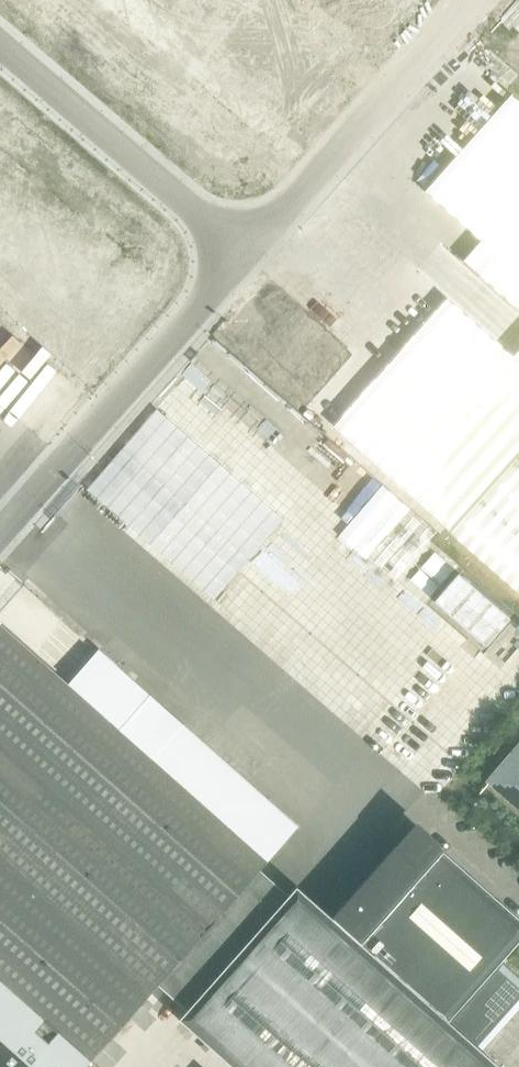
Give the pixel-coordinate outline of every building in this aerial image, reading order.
[(425,191),(446,210),(480,240),(462,260),(518,311),(518,101),(511,94),(425,191)] [(333,425),(453,531),(518,458),(518,350),(513,356),(469,318),(447,298),(333,425)] [(453,531),(454,532),(505,576),(518,589),(518,458),(453,531)] [(459,574),(435,601),(485,645),(509,618),(459,574)] [(136,1007),(158,983),(259,871),(267,863),(299,827),(269,800),(237,836),(67,685),(0,625),(0,1066),(83,1066),(136,1007)] [(483,781),(518,812),(518,740),(483,781)] [(158,983),(188,1009),(179,1018),(234,1066),(497,1066),(480,1051),(518,1008),(518,977),(502,961),(518,942),(518,918),(438,847),(443,841),(420,821),(332,920),(297,889),(289,898),(259,871),(158,983)]
